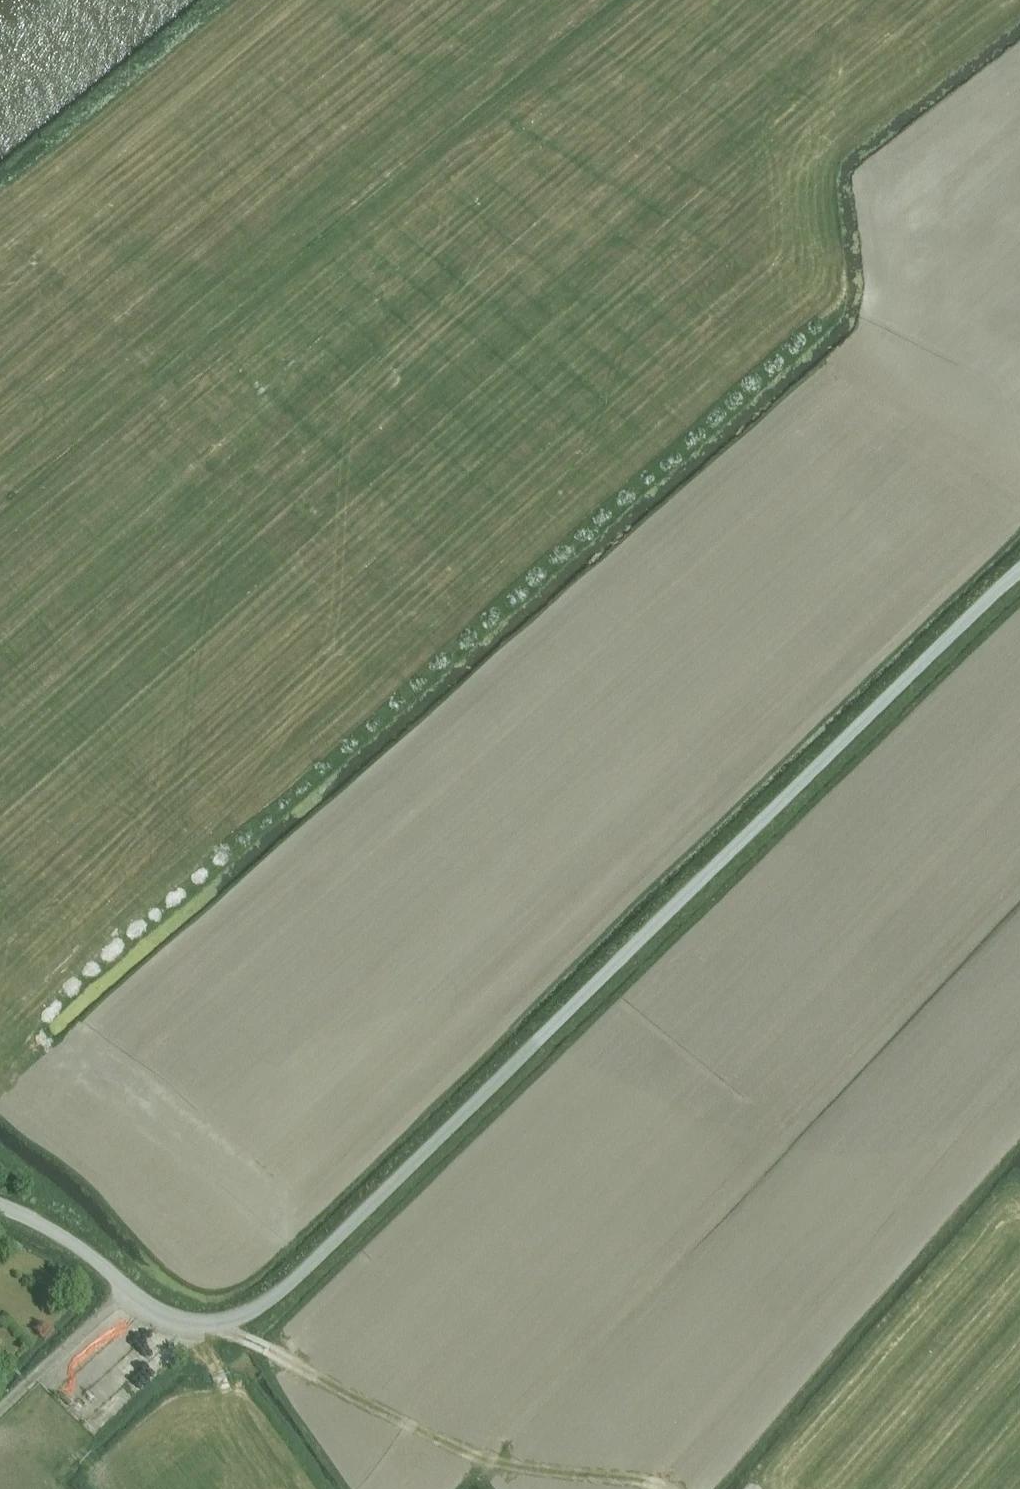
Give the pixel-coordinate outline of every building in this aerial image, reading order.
[(151,1379),(162,1367),(138,1346),(128,1358),(151,1379)]
